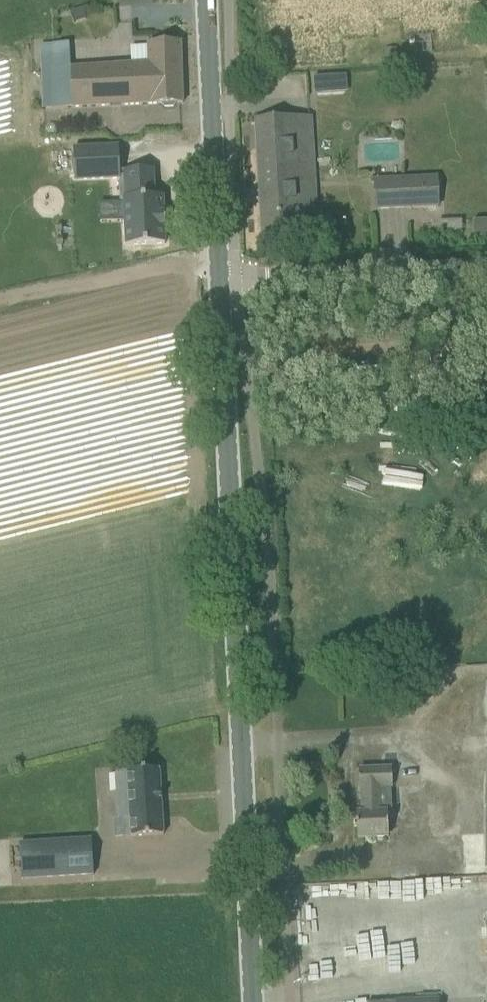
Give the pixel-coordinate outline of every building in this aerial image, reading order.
[(131,63),(70,68),(71,107),(162,104),(165,108),(174,108),(177,103),(183,103),(182,70),(181,43),(180,43),(161,44),(147,44),(147,45),(148,62),(131,63)] [(397,49),(385,49),(385,61),(397,61),(397,49)] [(55,62),(50,63),(52,107),(71,107),(70,68),(70,62),(55,62)] [(347,75),(313,77),(314,94),(348,92),(347,75)] [(276,120),(257,121),(263,238),(298,236),(296,212),(316,211),(315,188),(313,148),(311,118),(276,120)] [(119,147),(73,149),(75,181),(119,179),(120,201),(125,201),(125,202),(126,221),(127,246),(165,244),(164,226),(165,226),(165,215),(164,215),(163,197),(155,197),(153,169),(120,171),(119,147)] [(375,181),(377,209),(439,205),(437,178),(375,181)] [(309,335),(311,359),(405,352),(403,328),(309,335)] [(362,814),(357,814),(358,838),(389,837),(388,813),(392,813),(391,789),(394,788),(393,768),(359,770),(360,788),(361,788),(362,814)] [(119,820),(114,820),(115,838),(131,837),(163,835),(159,770),(128,772),(129,791),(117,792),(119,820)] [(94,875),(92,840),(20,844),(22,880),(94,875)]
